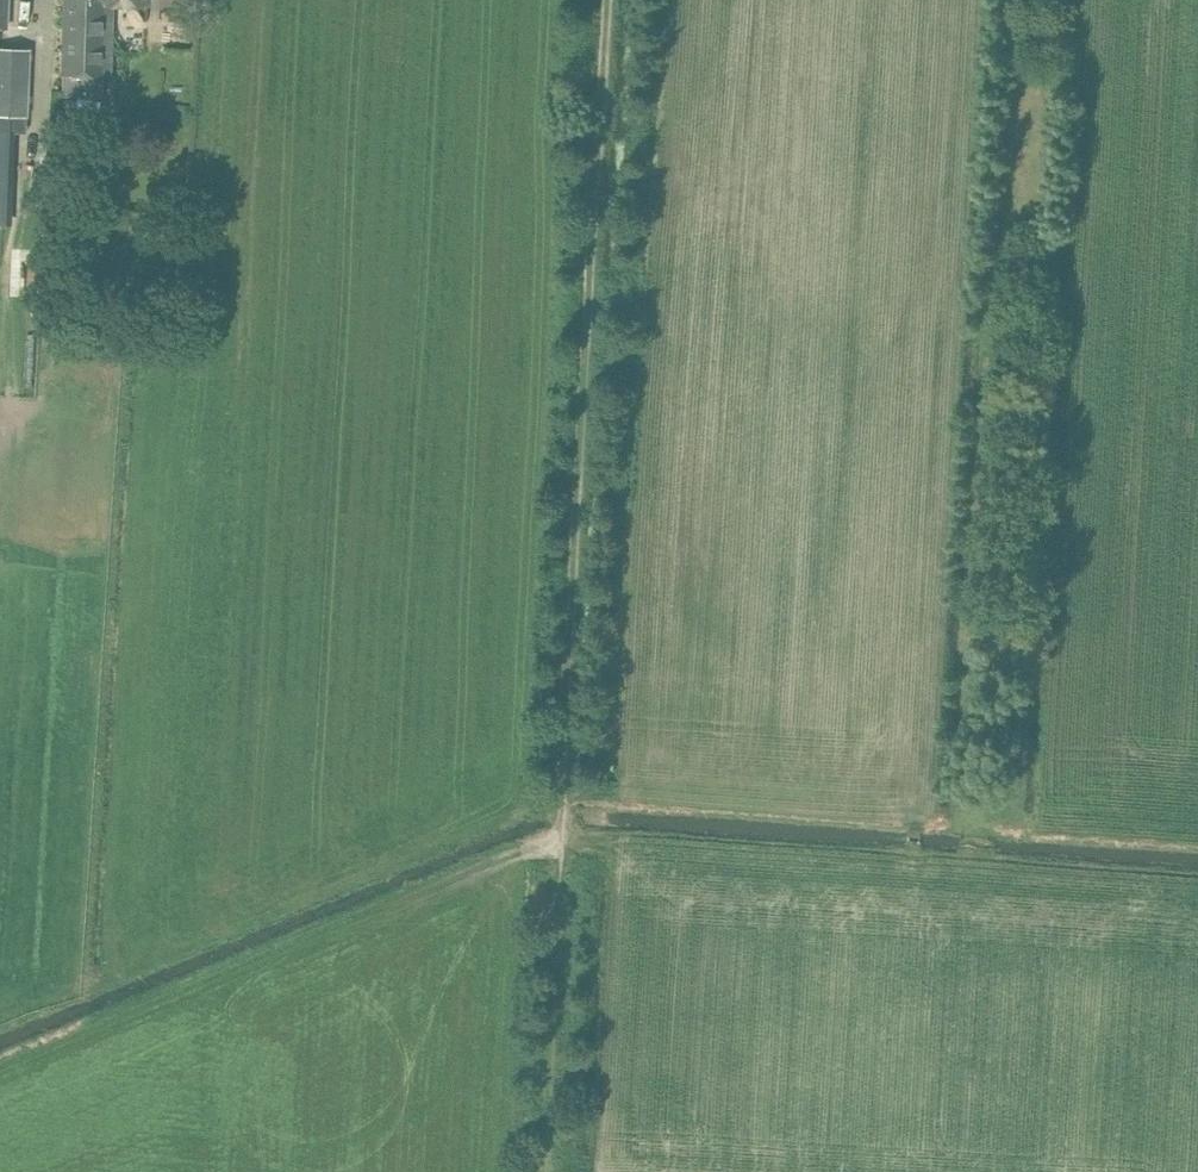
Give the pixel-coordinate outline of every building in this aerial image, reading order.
[(60,94),(101,96),(102,77),(111,77),(114,5),(146,6),(146,0),(62,0),(60,94)] [(7,202),(7,176),(8,156),(10,156),(12,116),(27,116),(29,50),(0,49),(0,201),(7,202)]
